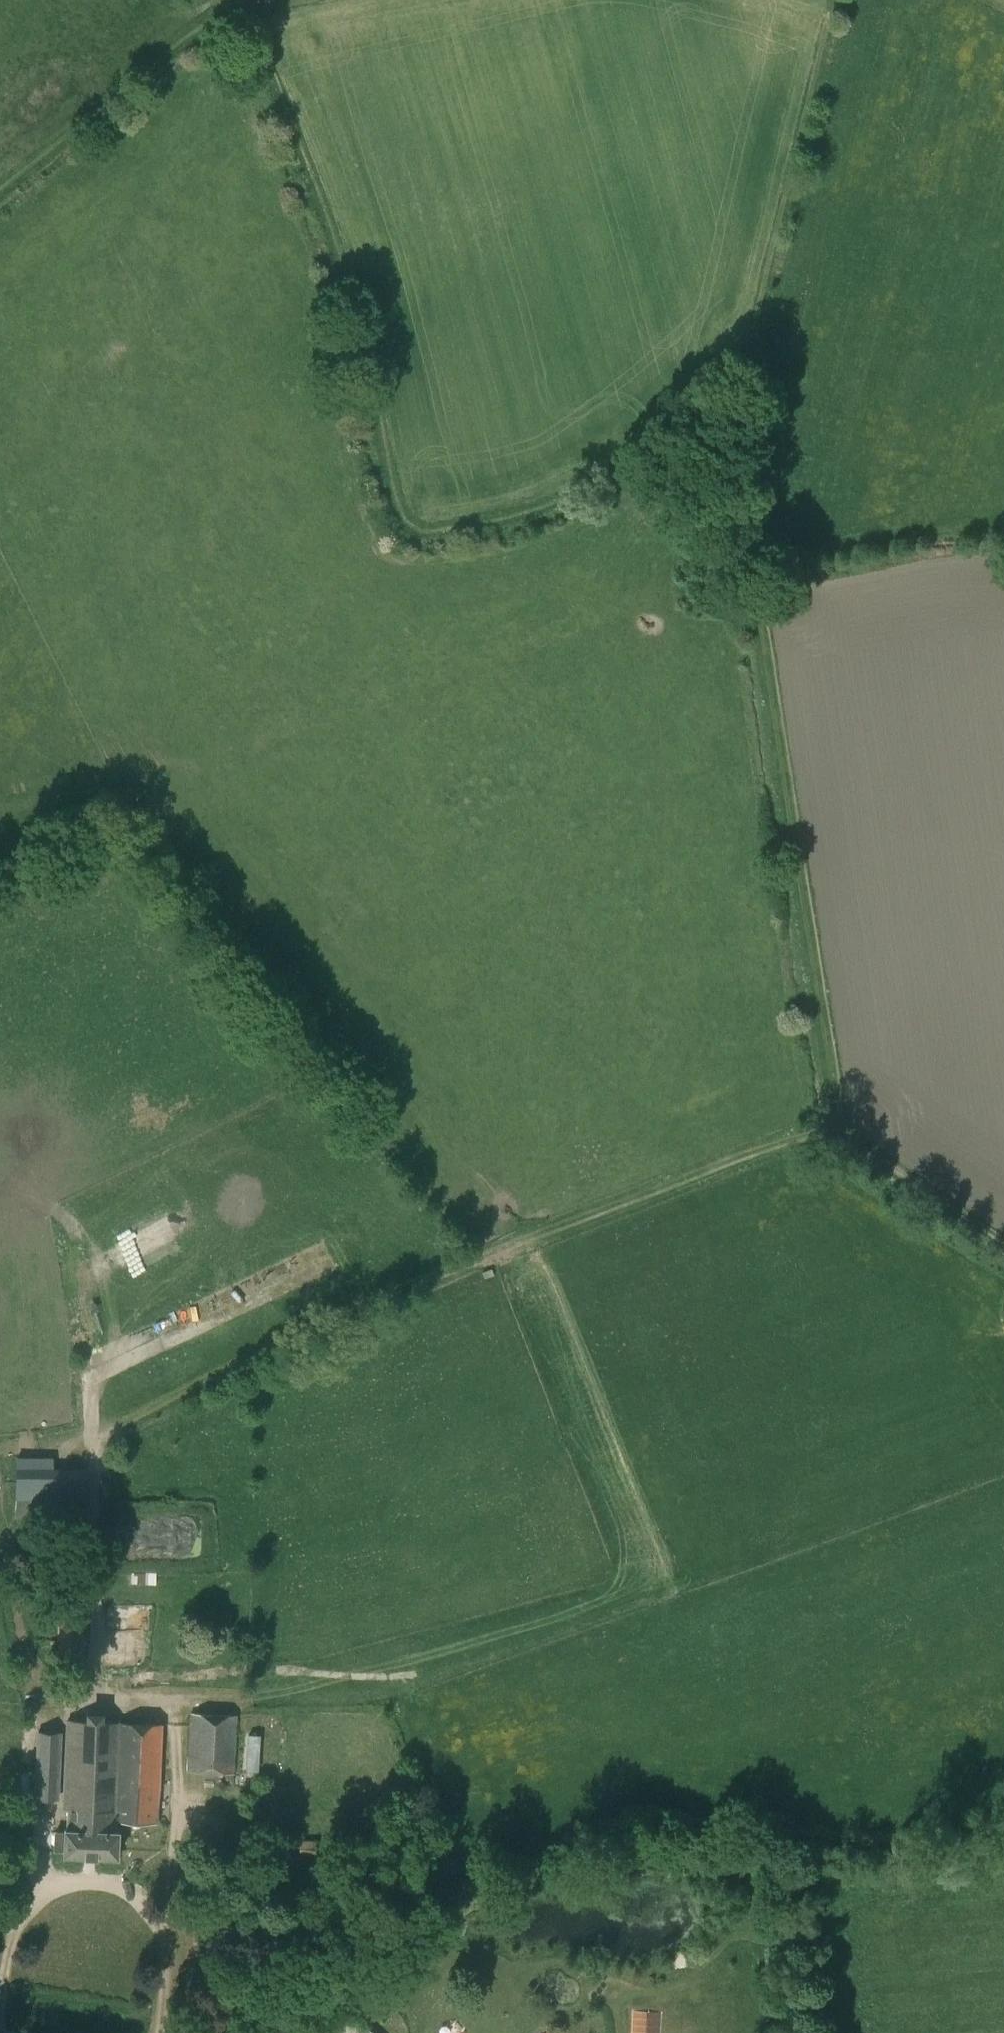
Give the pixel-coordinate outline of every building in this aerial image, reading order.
[(54,1456),(15,1457),(14,1519),(51,1519),(52,1500),(86,1500),(86,1468),(54,1468),(54,1456)] [(187,1744),(186,1772),(234,1774),(237,1714),(189,1713),(188,1726),(183,1726),(182,1744),(187,1744)] [(53,1850),(62,1850),(62,1854),(116,1857),(117,1831),(114,1830),(115,1820),(155,1822),(160,1725),(67,1720),(63,1809),(67,1810),(66,1828),(64,1828),(63,1833),(54,1832),(53,1850)] [(61,1732),(36,1731),(34,1775),(21,1774),(20,1799),(33,1799),(58,1800),(61,1732)]
